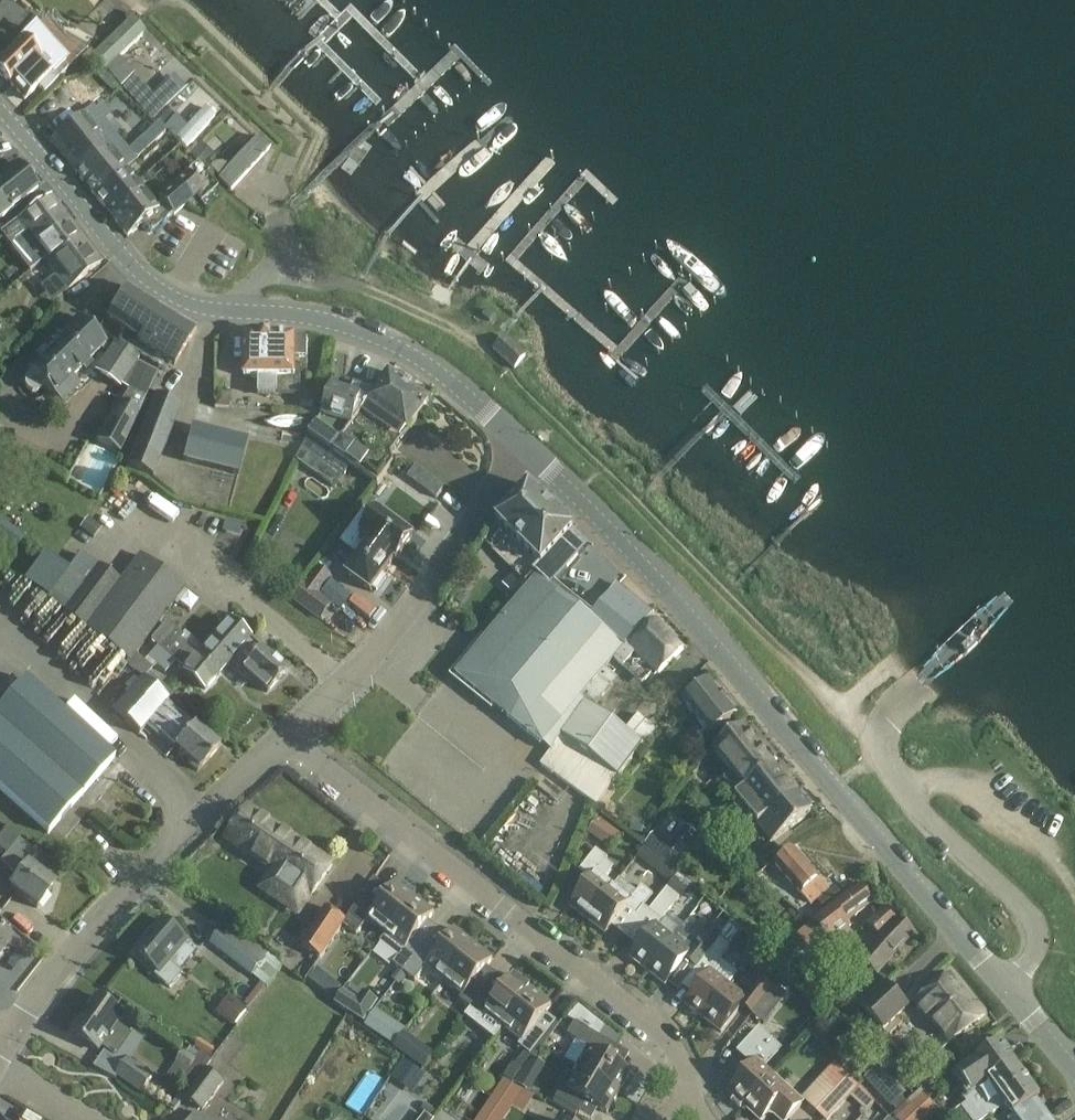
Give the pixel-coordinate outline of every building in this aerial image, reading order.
[(38,87),(44,93),(58,80),(56,78),(88,49),(63,35),(46,17),(0,61),(0,74),(25,100),(38,87)] [(131,20),(91,57),(105,72),(106,71),(121,87),(134,75),(119,58),(145,34),(131,20)] [(132,100),(145,88),(134,77),(122,88),(132,100)] [(135,102),(152,119),(185,87),(175,78),(162,91),(154,83),(135,102)] [(205,106),(175,137),(185,147),(215,117),(205,106)] [(94,194),(126,169),(113,153),(122,145),(95,110),(85,118),(82,114),(51,140),(94,194)] [(230,190),(271,149),(258,137),(218,178),(230,190)] [(188,150),(204,166),(215,155),(202,142),(199,145),(196,142),(188,150)] [(0,178),(0,219),(38,187),(17,163),(0,178)] [(115,219),(129,208),(126,204),(130,202),(124,194),(137,183),(126,169),(94,194),(115,219)] [(151,233),(174,215),(175,216),(204,192),(191,176),(161,202),(154,194),(149,198),(137,183),(124,194),(130,202),(126,204),(129,208),(115,219),(128,235),(143,223),(151,233)] [(49,255),(56,250),(60,254),(83,236),(51,193),(34,207),(19,218),(20,219),(15,223),(19,227),(24,223),(49,255)] [(102,261),(83,236),(60,254),(56,250),(49,255),(52,260),(50,261),(71,287),(102,261)] [(174,365),(196,330),(126,286),(106,317),(140,338),(137,342),(174,365)] [(104,352),(110,345),(79,317),(55,343),(83,368),(86,371),(93,363),(90,360),(101,349),(104,352)] [(244,376),(273,377),(295,377),(295,358),(307,358),(308,338),(295,338),(295,336),(245,336),(245,358),(244,376)] [(506,337),(494,349),(515,369),(526,357),(506,337)] [(96,372),(120,388),(139,357),(115,342),(96,372)] [(28,392),(32,394),(36,394),(40,392),(45,387),(56,398),(63,404),(81,385),(74,378),(83,368),(55,343),(28,373),(30,374),(26,379),(24,382),(24,386),(25,389),(28,392)] [(140,362),(127,388),(147,397),(159,371),(140,362)] [(368,474),(381,457),(386,450),(392,454),(429,400),(389,373),(376,391),(335,451),(368,474)] [(376,391),(354,385),(352,393),(332,388),(324,416),(310,434),(335,451),(376,391)] [(127,389),(100,438),(121,450),(148,400),(127,389)] [(215,391),(215,408),(231,409),(232,392),(215,391)] [(157,393),(128,466),(154,477),(182,403),(157,393)] [(184,460),(240,474),(248,440),(192,426),(184,460)] [(309,436),(296,459),(334,487),(350,466),(309,436)] [(408,477),(398,491),(435,517),(445,502),(434,494),(412,480),(408,477)] [(136,485),(124,502),(147,519),(159,502),(136,485)] [(537,572),(516,552),(524,544),(525,545),(554,511),(528,485),(497,521),(498,522),(484,542),(527,583),(537,572)] [(364,513),(352,529),(394,561),(396,562),(414,537),(377,510),(371,519),(364,513)] [(516,552),(537,572),(527,583),(530,586),(457,676),(550,751),(539,764),(595,808),(657,730),(636,714),(623,732),(593,709),(618,678),(607,669),(614,660),(641,686),(646,680),(622,657),(632,646),(628,643),(626,646),(592,615),(593,613),(554,582),(578,555),(562,542),(573,529),(554,511),(525,545),(524,544),(516,552)] [(79,529),(93,540),(102,528),(88,518),(79,529)] [(352,529),(343,541),(360,554),(345,575),(370,593),(394,561),(352,529)] [(80,554),(47,598),(65,611),(130,659),(183,587),(139,554),(120,581),(99,565),(97,567),(80,554)] [(317,568),(293,599),(319,618),(330,604),(318,595),(331,578),(317,568)] [(593,613),(592,615),(626,646),(628,643),(650,615),(652,613),(617,584),(593,613)] [(622,657),(646,680),(655,670),(658,674),(684,649),(650,615),(628,643),(632,646),(622,657)] [(259,648),(249,639),(250,637),(229,619),(198,655),(219,674),(231,660),(267,693),(287,670),(260,647),(259,648)] [(188,675),(205,690),(219,674),(198,655),(180,639),(183,636),(166,621),(150,640),(158,647),(148,657),(165,672),(174,662),(188,675)] [(188,762),(198,771),(220,746),(168,700),(173,694),(149,672),(152,669),(135,653),(126,664),(142,680),(139,683),(133,678),(126,687),(131,692),(114,712),(139,734),(149,722),(190,759),(188,762)] [(98,744),(24,680),(0,707),(0,790),(49,833),(114,759),(98,744)] [(683,702),(711,736),(737,715),(709,681),(683,702)] [(714,749),(745,787),(746,788),(774,765),(742,726),(714,749)] [(745,787),(735,796),(758,823),(796,792),(774,765),(746,788),(745,787)] [(758,823),(773,842),(811,811),(796,792),(758,823)] [(332,864),(248,808),(237,823),(320,883),(332,864)] [(598,816),(586,833),(611,850),(623,833),(598,816)] [(630,832),(645,836),(649,821),(634,817),(630,832)] [(260,889),(261,889),(298,915),(320,883),(237,823),(227,839),(272,870),(260,889)] [(657,831),(645,845),(670,868),(698,836),(686,825),(670,843),(657,831)] [(18,839),(0,862),(18,876),(10,887),(37,908),(55,885),(28,864),(36,853),(18,839)] [(596,849),(580,870),(590,878),(569,905),(587,919),(614,885),(605,878),(613,867),(605,861),(608,858),(596,849)] [(794,849),(777,864),(775,865),(801,894),(801,893),(811,904),(828,888),(794,849)] [(676,862),(670,869),(677,875),(675,878),(682,884),(689,877),(688,873),(676,862)] [(642,885),(636,892),(619,878),(614,885),(587,919),(606,934),(627,907),(637,915),(653,894),(642,885)] [(675,878),(650,910),(662,920),(687,888),(682,884),(675,878)] [(346,926),(356,933),(367,919),(386,934),(414,897),(396,883),(376,908),(365,899),(369,894),(368,893),(346,926)] [(861,883),(843,896),(834,904),(835,905),(797,935),(813,955),(852,924),(848,920),(874,900),(861,883)] [(423,945),(414,938),(434,913),(414,897),(386,934),(404,948),(392,962),(403,971),(423,945)] [(319,956),(337,930),(345,919),(326,905),(299,942),(319,956)] [(875,931),(857,949),(858,950),(866,958),(899,918),(886,905),(868,923),(875,931)] [(666,985),(685,960),(696,969),(703,959),(729,924),(730,923),(723,917),(721,915),(719,915),(711,926),(710,926),(696,943),(680,930),(674,938),(647,971),(666,985)] [(866,958),(863,961),(876,972),(899,945),(914,929),(900,916),(899,918),(866,958)] [(198,950),(180,934),(163,920),(135,952),(159,972),(156,975),(170,988),(183,974),(180,971),(198,950)] [(630,957),(647,971),(674,938),(656,924),(630,957)] [(729,924),(703,959),(714,967),(741,934),(729,924)] [(414,980),(426,965),(444,980),(473,943),(454,929),(435,954),(423,945),(403,971),(414,980)] [(11,941),(0,932),(0,956),(11,941)] [(220,932),(211,944),(251,975),(266,988),(284,965),(304,980),(313,967),(289,951),(281,963),(268,953),(260,963),(220,932)] [(863,957),(858,950),(857,949),(847,935),(838,942),(844,950),(842,953),(853,962),(851,964),(854,967),(863,957)] [(473,943),(444,980),(463,994),(459,998),(471,1007),(483,992),(473,984),(493,959),(473,943)] [(318,967),(309,979),(333,998),(342,987),(318,967)] [(729,985),(711,971),(685,1004),(703,1018),(729,985)] [(950,972),(915,1001),(931,1021),(950,1044),(985,1015),(950,972)] [(483,992),(471,1007),(471,1008),(481,1016),(475,1024),(494,1039),(503,1027),(532,990),(513,975),(507,983),(493,1000),(483,992)] [(703,1018),(721,1032),(742,1005),(753,1013),(772,989),(759,979),(745,998),(729,985),(703,1018)] [(861,1007),(871,1018),(898,992),(887,981),(861,1007)] [(343,990),(334,1003),(364,1023),(378,1002),(362,991),(357,1000),(343,990)] [(551,1005),(532,990),(503,1027),(521,1041),(518,1045),(530,1055),(546,1034),(536,1025),(551,1005)] [(898,992),(871,1018),(883,1029),(909,1003),(898,992)] [(216,1013),(233,1026),(247,1009),(230,995),(216,1013)] [(117,1056),(132,1035),(116,1024),(123,1014),(99,997),(73,1033),(98,1051),(101,1045),(117,1056)] [(575,1022),(567,1036),(590,1049),(578,1070),(619,1093),(632,1071),(610,1058),(617,1046),(575,1022)] [(780,1048),(759,1029),(739,1051),(752,1063),(727,1090),(744,1106),(773,1075),(764,1066),(780,1048)] [(394,1045),(393,1047),(423,1069),(434,1054),(403,1032),(394,1045)] [(967,1096),(976,1090),(1016,1061),(1001,1041),(971,1063),(953,1076),(967,1096)] [(183,1050),(175,1062),(176,1063),(200,1079),(207,1069),(205,1068),(207,1066),(187,1053),(183,1050)] [(154,1078),(128,1060),(117,1075),(142,1093),(154,1078)] [(404,1060),(391,1075),(409,1090),(422,1075),(404,1060)] [(951,1113),(949,1115),(953,1119),(954,1119),(982,1119),(1006,1102),(1019,1119),(1054,1119),(1048,1112),(1040,1118),(1028,1103),(1040,1094),(1016,1061),(976,1090),(967,1096),(963,1099),(966,1103),(951,1113)] [(513,1064),(504,1077),(513,1083),(522,1069),(514,1065),(513,1064)] [(207,1069),(200,1079),(186,1098),(203,1110),(224,1081),(207,1069)] [(607,1113),(619,1093),(578,1070),(566,1090),(561,1088),(555,1099),(578,1112),(585,1101),(607,1113)] [(527,1091),(535,1079),(523,1071),(514,1082),(527,1091)] [(799,1107),(802,1104),(789,1091),(790,1091),(773,1075),(744,1106),(759,1119),(763,1119),(771,1111),(780,1119),(787,1119),(799,1107)] [(859,1085),(850,1075),(835,1092),(817,1111),(827,1119),(859,1085)] [(806,1100),(817,1111),(835,1092),(823,1081),(806,1100)] [(500,1119),(502,1119),(517,1095),(500,1084),(485,1108),(500,1119)] [(874,1095),(888,1110),(897,1101),(884,1086),(880,1089),(878,1087),(872,1092),(875,1094),(874,1095)] [(897,1119),(924,1119),(937,1108),(923,1093),(896,1119),(897,1119)] [(485,1108),(477,1119),(500,1119),(485,1108)] [(434,1119),(422,1111),(416,1119),(433,1119),(434,1119)]
